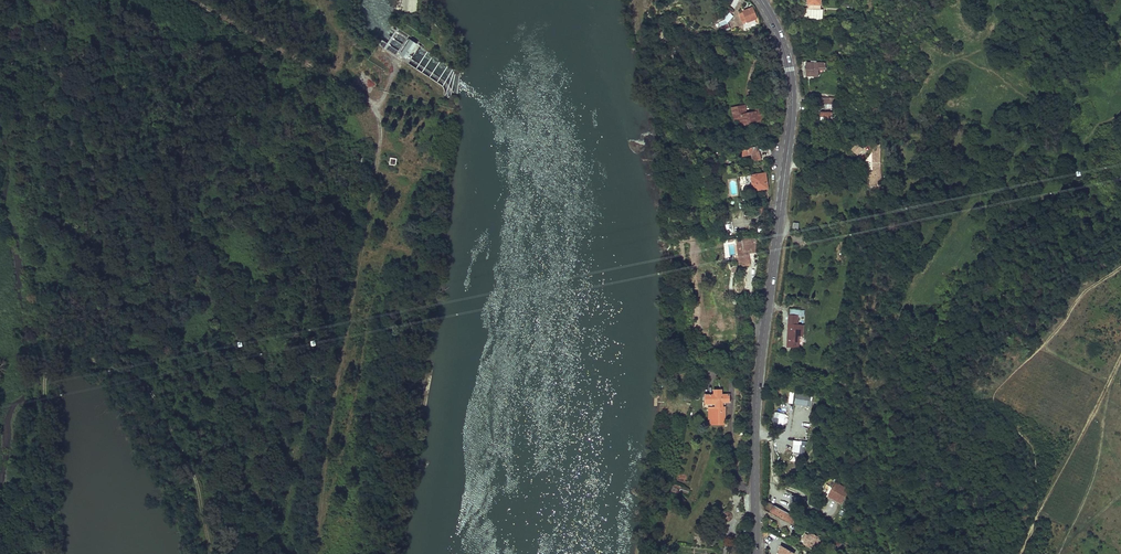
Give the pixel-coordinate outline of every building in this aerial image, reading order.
[(807,9),(820,9),(820,0),(807,0),(807,9)] [(757,19),(752,8),(743,12),(744,13),(740,15),(742,19),(746,17),(748,22),(757,19)] [(822,11),(807,10),(806,19),(822,20),(822,11)] [(731,28),(727,20),(733,17),(731,13),(718,19),(724,31),(731,28)] [(396,55),(408,63),(409,62),(414,55),(420,45),(408,37),(402,47),(397,54),(396,55)] [(806,63),(806,76),(818,76),(818,69),(825,69),(825,63),(806,63)] [(749,113),(745,113),(744,105),(739,106),(739,110),(737,111),(736,111),(737,121),(743,120),(743,125),(765,123),(764,116),(760,117),(759,111),(749,113)] [(819,114),(819,117),(826,117),(826,122),(833,123),(833,118),(832,118),(832,113),(821,112),(821,114),(819,114)] [(859,154),(863,146),(855,142),(851,150),(859,154)] [(765,147),(737,150),(738,156),(740,155),(740,152),(743,152),(744,156),(753,155),(754,162),(761,161),(760,150),(765,149),(765,147)] [(748,184),(743,185),(743,192),(768,189),(766,174),(747,176),(748,184)] [(756,237),(740,239),(742,251),(747,250),(758,249),(756,237)] [(788,310),(788,325),(798,325),(798,324),(798,316),(804,316),(804,311),(788,310)] [(788,325),(787,347),(798,348),(799,342),(797,342),(797,336),(803,336),(804,326),(798,325),(788,325)] [(699,392),(700,406),(707,405),(709,405),(710,416),(712,415),(712,420),(719,419),(719,417),(725,416),(724,411),(722,411),(721,403),(719,403),(719,401),(719,397),(727,396),(726,390),(718,390),(718,386),(711,386),(711,391),(699,392)] [(795,405),(812,406),(812,394),(795,393),(795,405)] [(784,424),(784,412),(773,412),(773,423),(784,424)] [(793,439),(792,453),(803,453),(804,440),(793,439)] [(836,482),(828,495),(840,503),(848,489),(836,482)] [(682,486),(679,490),(687,494),(690,490),(682,486)] [(795,510),(799,496),(791,494),(788,508),(795,510)] [(774,505),(771,511),(791,522),(795,516),(774,505)] [(805,530),(799,540),(803,543),(809,532),(805,530)] [(823,539),(809,532),(803,543),(812,547),(815,541),(816,542),(820,544),(822,543),(823,541),(823,539)]
